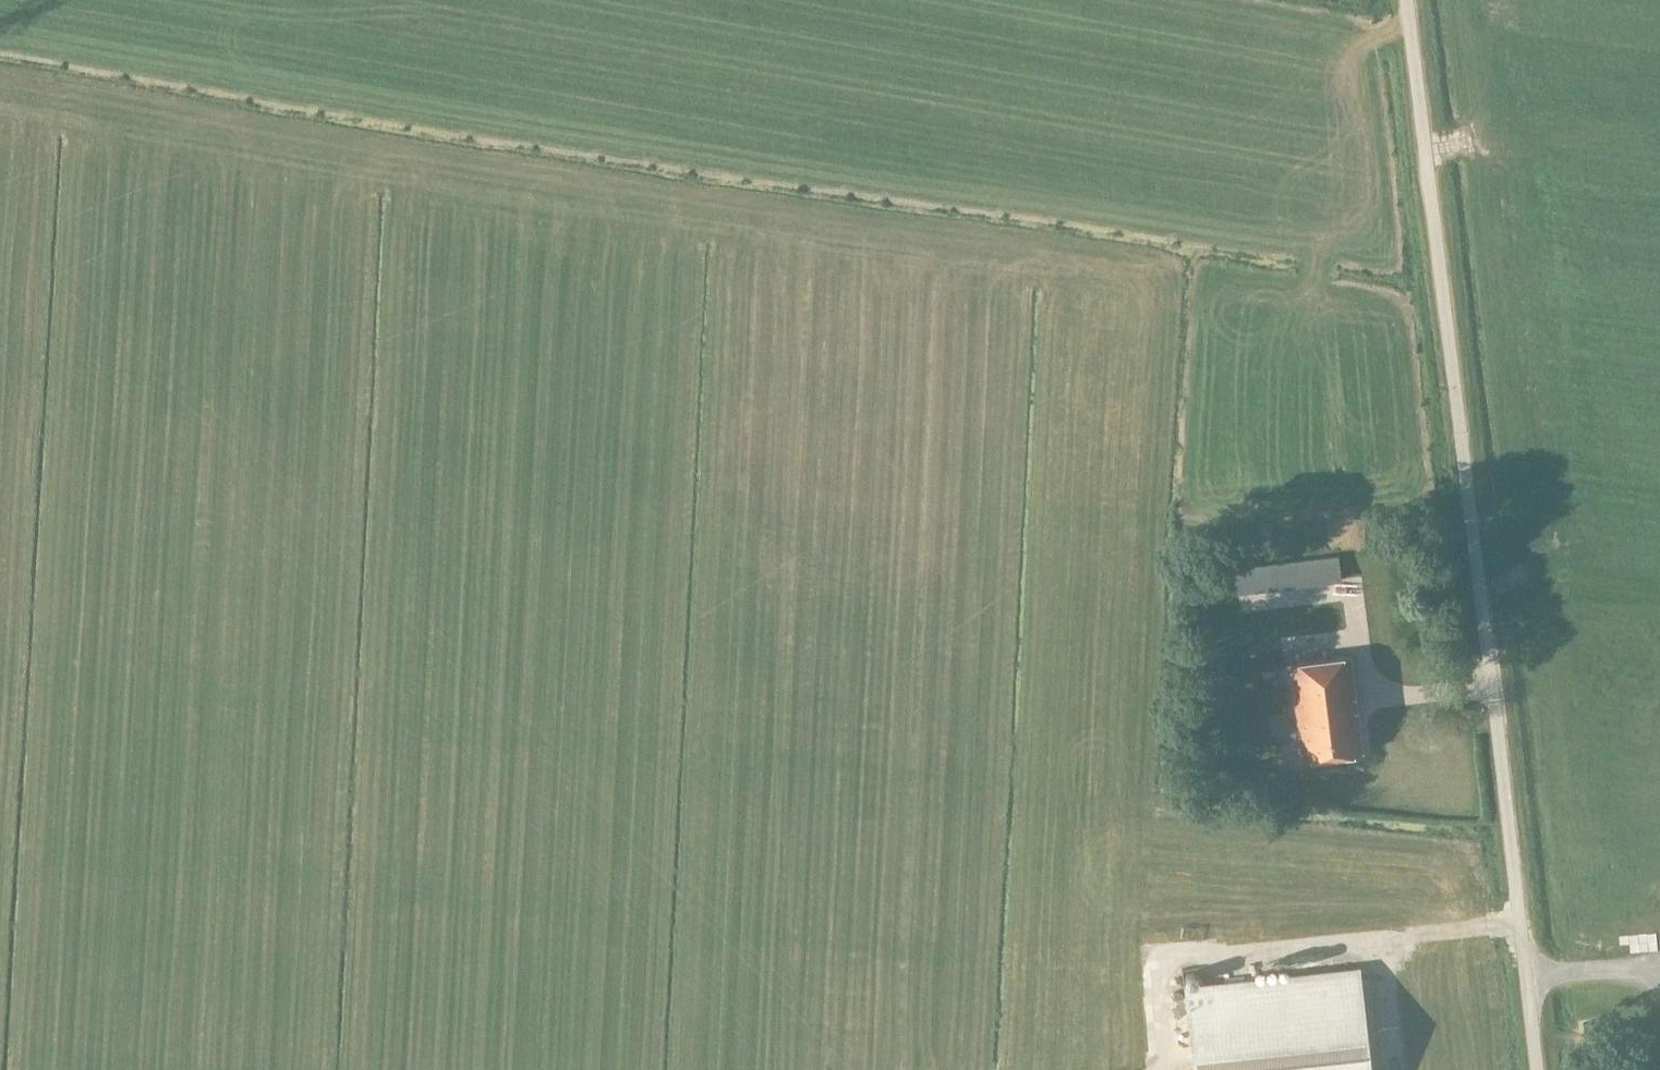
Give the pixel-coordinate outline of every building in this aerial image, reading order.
[(1340,578),(1337,555),(1209,571),(1212,594),(1340,578)] [(1349,654),(1290,662),(1303,758),(1361,750),(1349,654)] [(1185,990),(1194,1069),(1370,1069),(1358,971),(1185,990)]
